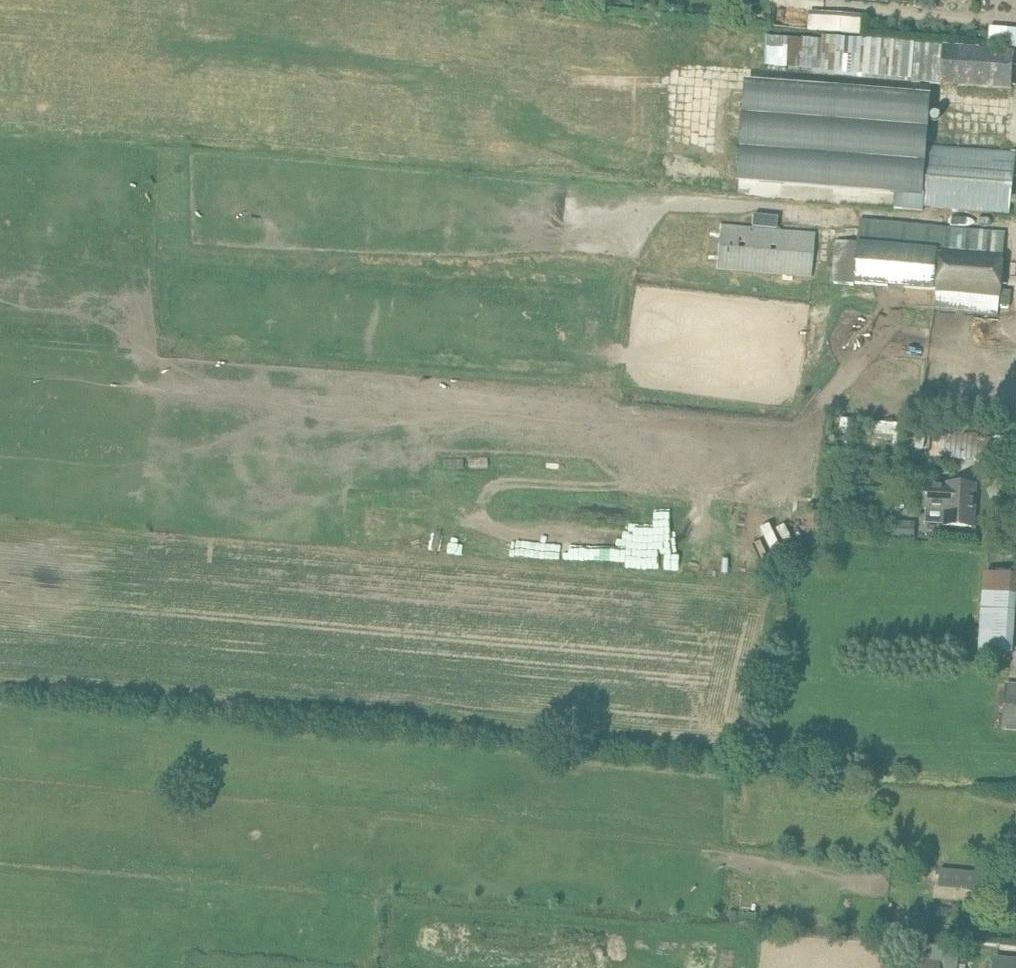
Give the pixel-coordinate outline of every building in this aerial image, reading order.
[(990,27),(988,46),(1015,48),(1015,29),(990,27)] [(792,38),(789,76),(914,84),(916,46),(792,38)] [(764,61),(761,45),(749,47),(751,62),(764,61)] [(1014,51),(942,45),(939,83),(1012,89),(1014,62),(1015,62),(1015,51),(1014,51)] [(926,146),(929,105),(744,91),(737,180),(892,191),(891,207),(921,209),(921,207),(926,146)] [(926,146),(921,207),(1008,214),(1015,154),(926,146)] [(1002,232),(942,226),(861,219),(855,282),(936,289),(935,308),(999,314),(1004,255),(1000,256),(1002,232)] [(721,224),(717,266),(810,274),(814,232),(721,224)] [(854,416),(853,432),(899,435),(900,419),(854,416)] [(946,437),(944,457),(976,459),(978,440),(946,437)] [(945,524),(954,525),(974,526),(976,486),(926,483),(925,508),(945,509),(945,524)] [(980,650),(1014,653),(1015,625),(1015,574),(986,572),(980,650)] [(1015,731),(1015,685),(1006,684),(1002,730),(1015,731)] [(988,896),(988,870),(943,870),(943,896),(988,896)] [(962,949),(923,949),(924,967),(962,967),(962,949)] [(982,967),(1015,967),(1015,955),(983,952),(982,967)]
